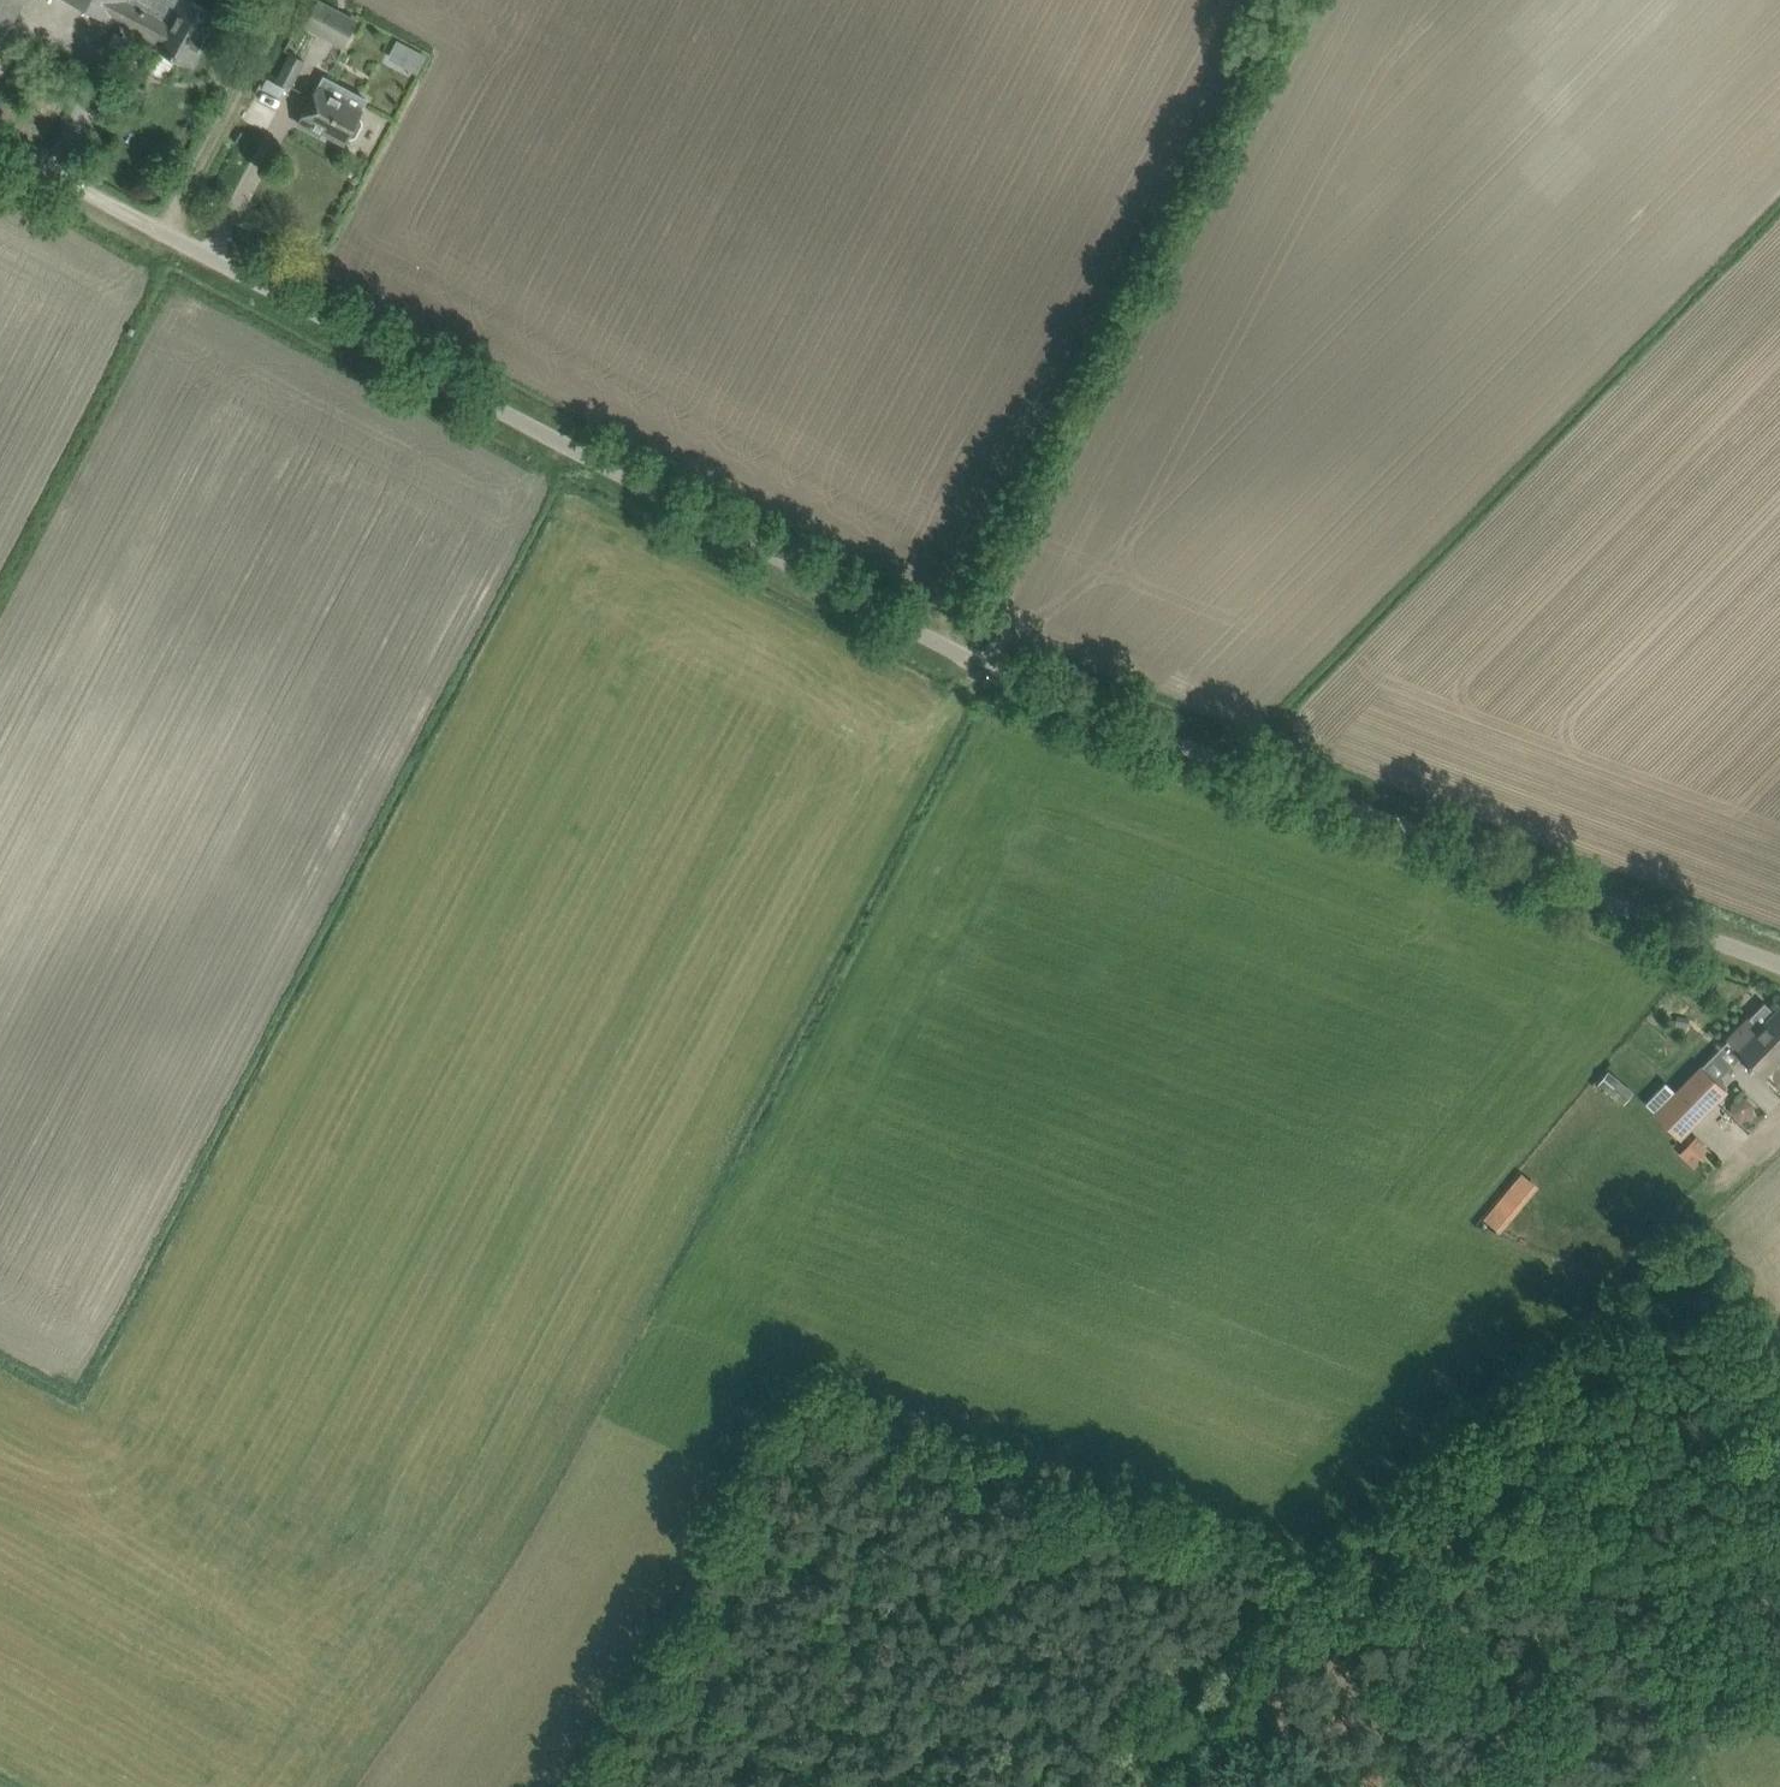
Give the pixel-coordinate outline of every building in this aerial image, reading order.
[(24,0),(0,0),(0,45),(24,0)] [(192,0),(69,0),(195,69),(224,15),(192,0)] [(342,49),(358,19),(319,0),(318,0),(302,27),(342,49)] [(278,78),(293,85),(306,59),(291,51),(278,78)] [(321,134),(323,129),(345,141),(356,120),(362,110),(318,86),(299,122),(321,134)] [(1779,1056),(1779,1008),(1775,1013),(1765,1003),(1727,1041),(1762,1075),(1779,1056)] [(1656,1116),(1682,1141),(1729,1092),(1704,1067),(1656,1116)] [(1737,1098),(1732,1104),(1732,1113),(1739,1119),(1748,1118),(1754,1112),(1753,1103),(1746,1097),(1737,1098)] [(1683,1154),(1696,1167),(1712,1151),(1698,1138),(1683,1154)] [(1506,1230),(1542,1181),(1524,1167),(1487,1216),(1506,1230)]
